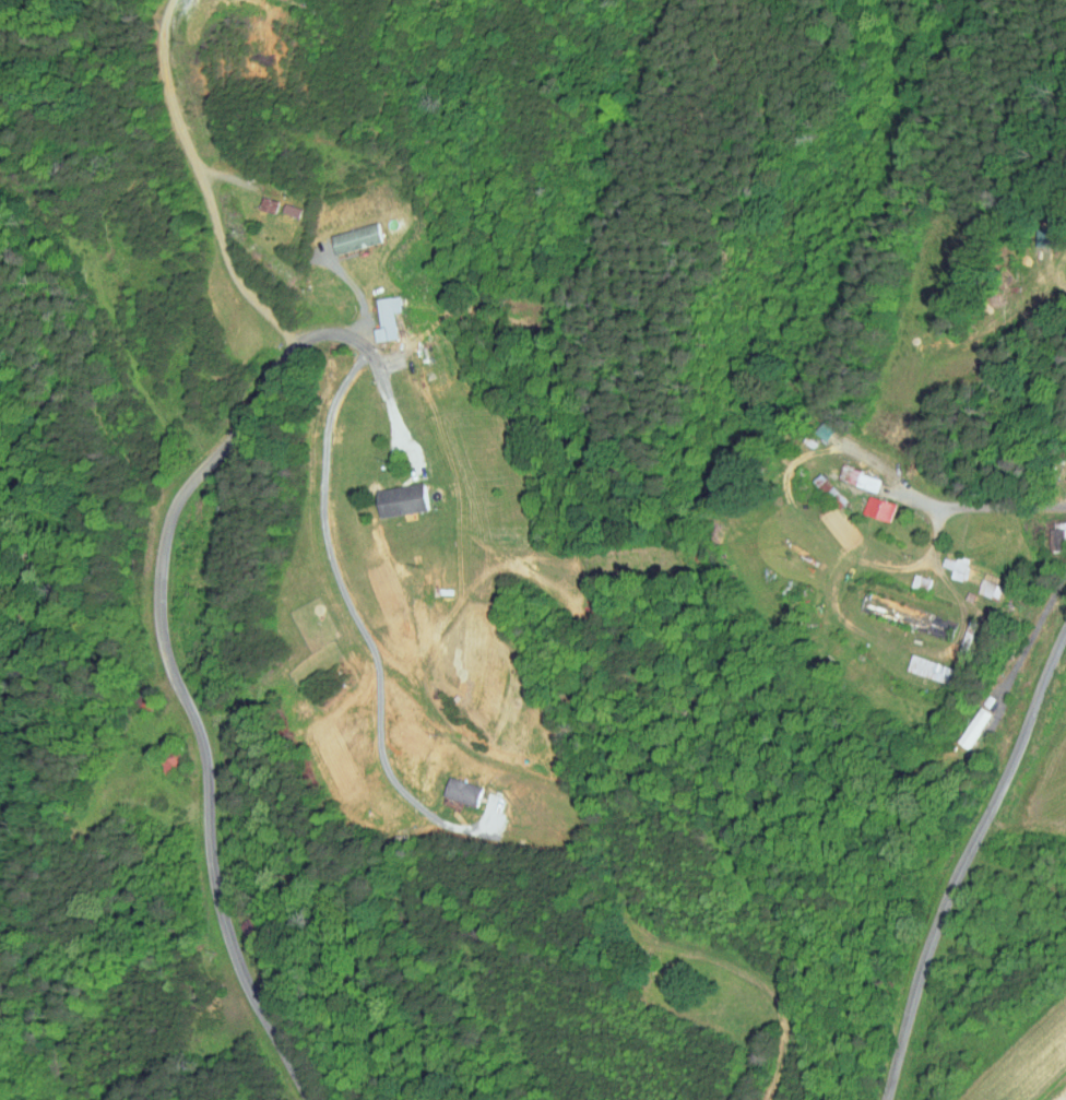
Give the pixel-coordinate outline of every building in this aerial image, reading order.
[(262,207),(264,195),(249,191),(246,204),(262,207)] [(263,196),(280,201),(274,215),(259,210),(263,196)] [(317,229),(322,249),(369,236),(364,217),(317,229)] [(1037,223),(1023,222),(1022,241),(1036,241),(1037,223)] [(384,333),(381,307),(390,306),(388,290),(363,293),(367,323),(361,323),(363,336),(384,333)] [(376,298),(400,294),(403,310),(394,312),(399,338),(378,341),(376,328),(381,328),(376,298)] [(812,435),(821,424),(809,415),(801,426),(812,435)] [(824,418),(836,427),(827,440),(815,431),(824,418)] [(1055,460),(1052,474),(1065,477),(1065,463),(1055,460)] [(843,464),(881,474),(877,489),(839,480),(843,464)] [(824,473),(846,498),(838,506),(815,482),(824,473)] [(376,488),(425,481),(429,509),(380,517),(376,488)] [(869,494),(896,502),(889,523),(863,513),(869,494)] [(1051,521),(1065,521),(1065,530),(1052,531),(1051,521)] [(782,533),(805,549),(801,556),(777,541),(782,533)] [(956,553),(944,550),(943,554),(931,551),(928,560),(940,563),(938,572),(950,576),(956,553)] [(957,555),(970,559),(962,581),(950,577),(954,568),(943,565),(946,557),(955,560),(957,555)] [(915,573),(933,579),(928,592),(911,586),(915,573)] [(987,594),(991,580),(969,573),(964,587),(987,594)] [(983,577),(1005,586),(999,600),(978,592),(983,577)] [(865,592),(957,622),(951,640),(860,610),(865,592)] [(209,608),(209,623),(223,622),(222,608),(209,608)] [(969,620),(976,623),(968,650),(960,648),(969,620)] [(911,655),(956,669),(950,684),(907,671),(911,655)] [(144,685),(159,698),(147,712),(132,698),(144,685)] [(958,741),(988,693),(996,698),(988,709),(993,712),(971,748),(958,741)] [(157,742),(166,777),(187,771),(178,737),(157,742)] [(933,765),(946,773),(940,782),(926,772),(933,765)] [(469,782),(436,772),(430,791),(463,801),(469,782)]
